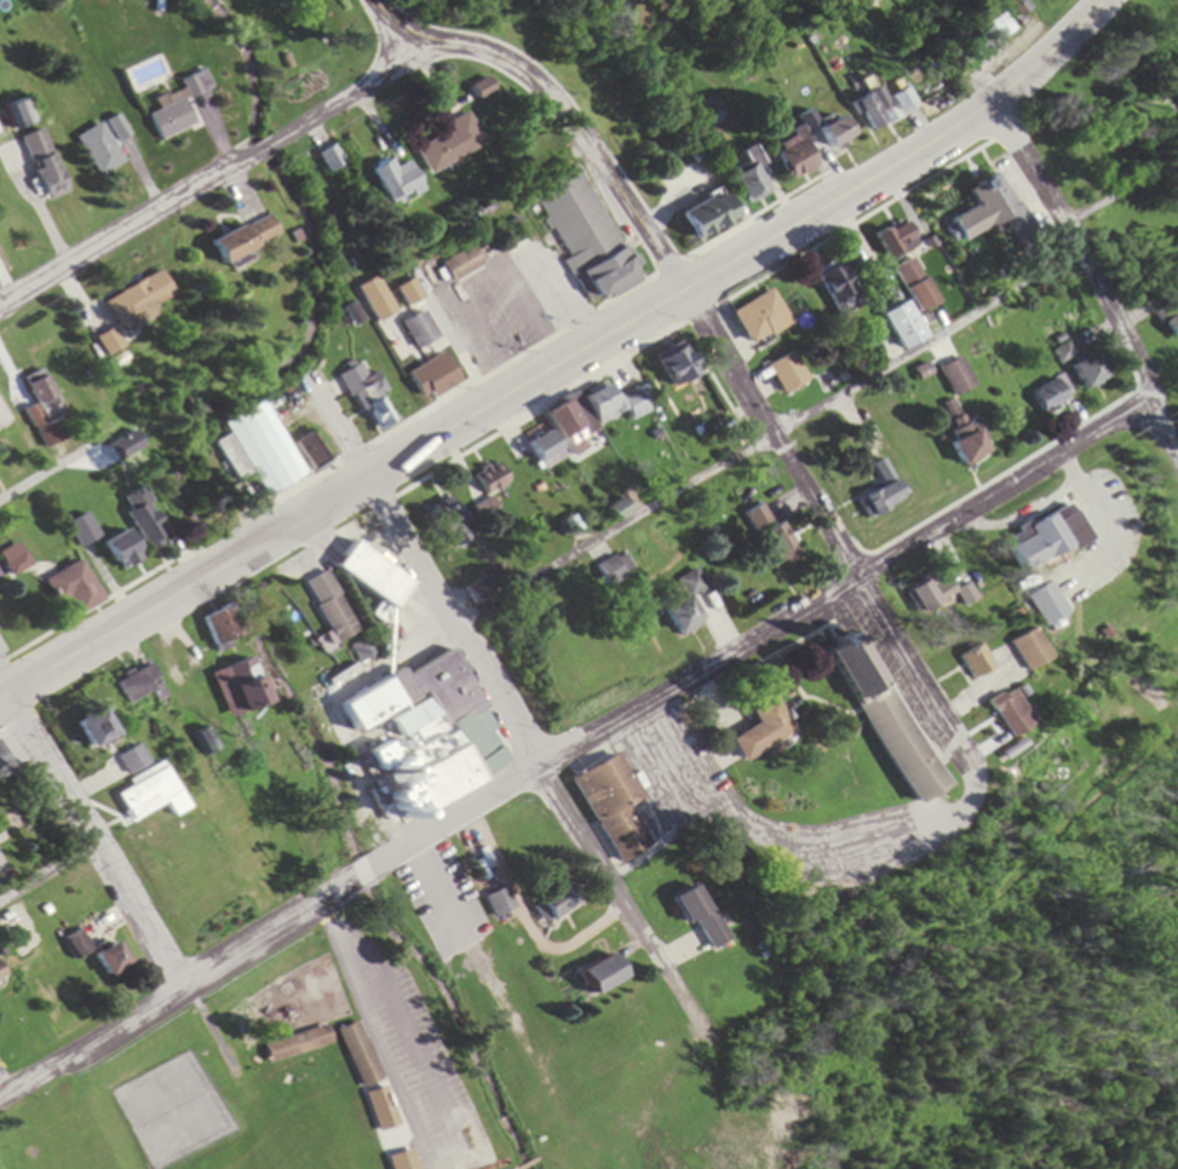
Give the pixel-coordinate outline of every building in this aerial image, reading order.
[(999,52),(988,31),(945,52),(956,73),(999,52)] [(149,115),(158,140),(194,128),(184,102),(213,92),(205,72),(179,81),(182,90),(154,100),(158,111),(149,115)] [(487,90),(480,79),(467,88),(474,99),(487,90)] [(1162,88),(1177,115),(1177,79),(1162,88)] [(866,130),(912,102),(902,87),(882,100),(874,87),(849,103),(866,130)] [(31,123),(22,99),(1,107),(10,131),(31,123)] [(783,182),(809,168),(797,145),(803,142),(800,135),(811,129),(822,150),(846,137),(834,115),(814,125),(806,111),(793,118),(799,130),(765,148),(783,182)] [(481,149),(466,116),(409,141),(424,174),(481,149)] [(99,179),(123,165),(99,124),(75,139),(99,179)] [(66,195),(42,130),(21,138),(44,203),(66,195)] [(319,154),(333,179),(350,170),(336,145),(319,154)] [(747,149),(735,155),(742,168),(727,175),(742,206),(768,193),(747,149)] [(405,162),(392,169),(388,161),(368,170),(385,204),(417,188),(405,162)] [(634,269),(579,166),(531,192),(569,261),(566,262),(591,308),(636,283),(630,271),(634,269)] [(1008,215),(988,174),(959,189),(968,209),(942,222),(953,243),(1008,215)] [(731,219),(717,192),(675,214),(689,241),(731,219)] [(280,237),(269,214),(210,243),(221,266),(280,237)] [(881,260),(909,240),(894,219),(867,239),(881,260)] [(454,284),(485,267),(474,247),(443,263),(454,284)] [(888,270),(912,314),(931,304),(907,260),(888,270)] [(854,309),(832,263),(809,274),(830,319),(854,309)] [(102,302),(115,329),(174,300),(161,273),(102,302)] [(725,315),(745,347),(782,324),(762,292),(725,315)] [(920,337),(898,302),(874,317),(896,352),(920,337)] [(402,324),(417,351),(440,339),(425,312),(402,324)] [(94,340),(107,359),(124,348),(111,329),(94,340)] [(650,362),(669,387),(694,368),(675,343),(650,362)] [(762,367),(778,395),(803,380),(788,353),(762,367)] [(1108,377),(1093,353),(1069,368),(1084,391),(1108,377)] [(946,399),(968,388),(954,359),(932,369),(946,399)] [(430,363),(403,378),(420,407),(469,381),(458,362),(437,374),(430,363)] [(377,371),(368,376),(362,364),(339,376),(357,412),(364,408),(377,434),(398,423),(383,395),(388,393),(377,371)] [(42,449),(67,438),(59,419),(43,426),(34,405),(53,396),(43,375),(23,384),(33,406),(24,410),(42,449)] [(1026,394),(1038,415),(1063,400),(1051,380),(1026,394)] [(581,398),(597,426),(623,412),(629,422),(648,412),(634,387),(611,400),(603,386),(581,398)] [(544,414),(565,451),(595,434),(574,396),(544,414)] [(261,497),(301,476),(263,400),(222,420),(261,497)] [(944,423),(952,427),(956,419),(948,415),(944,423)] [(942,430),(948,463),(975,459),(970,425),(942,430)] [(565,457),(548,431),(524,446),(541,473),(565,457)] [(118,461),(143,447),(134,432),(110,447),(118,461)] [(291,443),(308,473),(327,462),(310,432),(291,443)] [(866,466),(878,487),(854,499),(864,519),(898,501),(876,460),(866,466)] [(489,498),(508,480),(492,463),(473,481),(489,498)] [(139,489),(118,501),(145,550),(167,537),(139,489)] [(612,522),(627,512),(620,500),(604,510),(612,522)] [(800,570),(765,501),(741,513),(777,582),(800,570)] [(466,525),(448,502),(425,520),(443,543),(466,525)] [(996,543),(1012,575),(1080,541),(1064,509),(996,543)] [(99,546),(118,572),(139,557),(119,531),(99,546)] [(341,552),(360,587),(380,576),(361,541),(341,552)] [(8,579),(29,569),(18,543),(0,551),(0,561),(8,579)] [(589,569),(602,590),(628,575),(616,553),(589,569)] [(55,604),(66,598),(76,616),(100,602),(77,561),(43,581),(55,604)] [(678,597),(655,607),(669,637),(694,626),(682,599),(701,590),(691,570),(670,579),(678,597)] [(303,582),(332,645),(355,635),(326,571),(303,582)] [(950,594),(941,580),(924,592),(918,582),(900,593),(916,617),(950,594)] [(960,606),(970,598),(961,587),(951,594),(960,606)] [(235,640),(220,608),(196,619),(212,651),(235,640)] [(402,649),(432,635),(422,614),(392,629),(402,649)] [(1002,644),(1020,674),(1045,659),(1027,629),(1002,644)] [(903,808),(935,792),(855,634),(823,651),(903,808)] [(377,651),(366,637),(350,649),(361,663),(377,651)] [(965,681),(986,668),(973,646),(951,659),(965,681)] [(225,719),(268,701),(249,657),(206,675),(225,719)] [(152,698),(164,690),(146,663),(110,688),(124,709),(148,692),(152,698)] [(494,756),(451,683),(389,720),(401,740),(439,718),(442,724),(412,742),(416,750),(398,761),(387,743),(368,754),(381,777),(384,775),(397,796),(455,762),(458,768),(471,761),(474,768),(494,756)] [(977,710),(1007,743),(1029,723),(999,690),(977,710)] [(746,711),(754,726),(726,740),(738,763),(790,736),(771,699),(746,711)] [(66,726),(82,753),(106,739),(91,712),(66,726)] [(143,766),(131,747),(111,759),(123,778),(143,766)] [(15,778),(0,749),(0,785),(15,778)] [(572,779),(620,865),(654,846),(631,805),(641,799),(616,754),(572,779)] [(174,798),(156,764),(122,783),(125,788),(111,796),(126,824),(174,798)] [(544,926),(578,906),(565,886),(532,906),(544,926)] [(700,886),(674,899),(688,926),(696,922),(711,951),(728,942),(700,886)] [(517,909),(507,888),(486,898),(496,919),(517,909)] [(89,950),(76,932),(61,942),(74,961),(89,950)] [(91,957),(105,981),(126,969),(112,945),(91,957)] [(578,971),(589,997),(622,982),(611,956),(578,971)] [(390,1118),(379,1087),(382,1086),(361,1023),(340,1030),(372,1124),(390,1118)] [(274,1067),(333,1046),(326,1026),(267,1047),(274,1067)] [(410,1149),(385,1157),(389,1168),(416,1168),(410,1149)]
